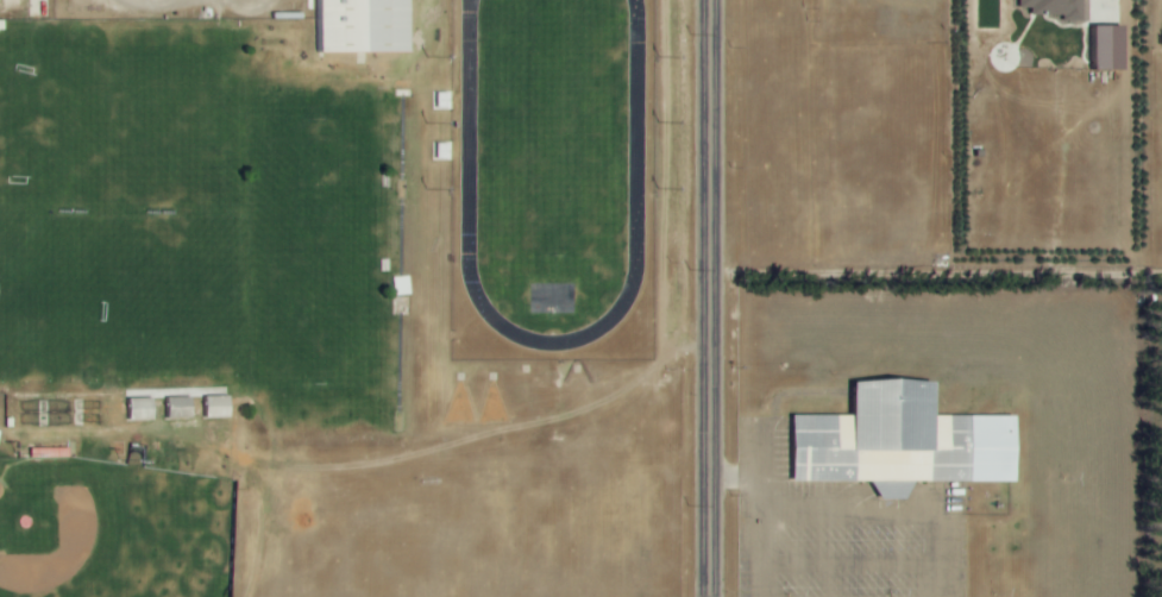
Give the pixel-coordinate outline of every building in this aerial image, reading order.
[(309,52),(404,51),(404,0),(309,0),(309,52)] [(1013,8),(1024,8),(1024,18),(1077,19),(1078,0),(1013,0),(1013,8)] [(1115,26),(1085,25),(1084,69),(1114,70),(1115,26)] [(416,388),(432,388),(432,370),(416,370),(416,388)] [(1006,482),(1007,415),(923,414),(923,379),(843,378),(842,415),(785,414),(784,480),(863,480),(872,497),(896,497),(909,479),(1006,482)] [(232,396),(208,397),(208,419),(232,418),(232,396)] [(170,419),(194,418),(193,397),(169,398),(170,419)] [(155,398),(131,399),(132,421),(155,420),(155,398)]
